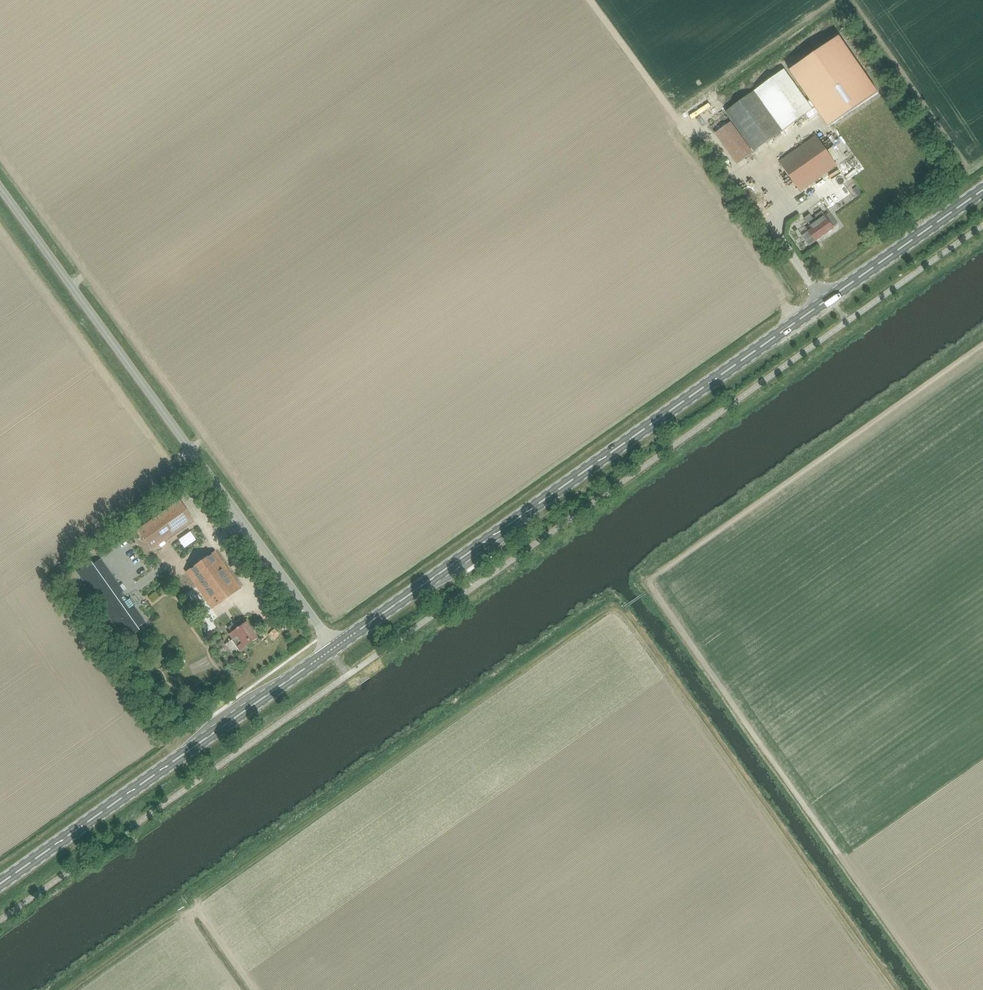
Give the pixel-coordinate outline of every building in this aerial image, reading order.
[(810,101),(808,103),(813,110),(805,115),(808,121),(819,113),(829,127),(878,93),(839,36),(790,71),(810,101)] [(726,112),(755,152),(805,115),(813,110),(808,103),(784,70),(726,112)] [(737,164),(753,152),(731,122),(715,134),(737,164)] [(780,163),(780,162),(800,192),(837,166),(816,137),(816,136),(779,162),(780,163)] [(809,215),(804,219),(812,230),(809,232),(816,242),(834,229),(833,228),(838,224),(829,212),(825,216),(821,211),(815,216),(816,218),(813,220),(809,215)] [(574,475),(589,465),(586,460),(571,470),(574,475)] [(164,541),(193,520),(179,500),(150,521),(138,530),(151,549),(163,541),(164,541)] [(211,609),(240,588),(215,552),(185,572),(211,609)] [(100,560),(79,574),(124,637),(144,623),(133,607),(134,605),(129,598),(126,601),(121,593),(122,592),(100,560)] [(253,579),(258,576),(253,570),(249,573),(253,579)] [(239,650),(257,638),(246,622),(242,625),(238,620),(227,628),(231,633),(228,635),(239,650)]
